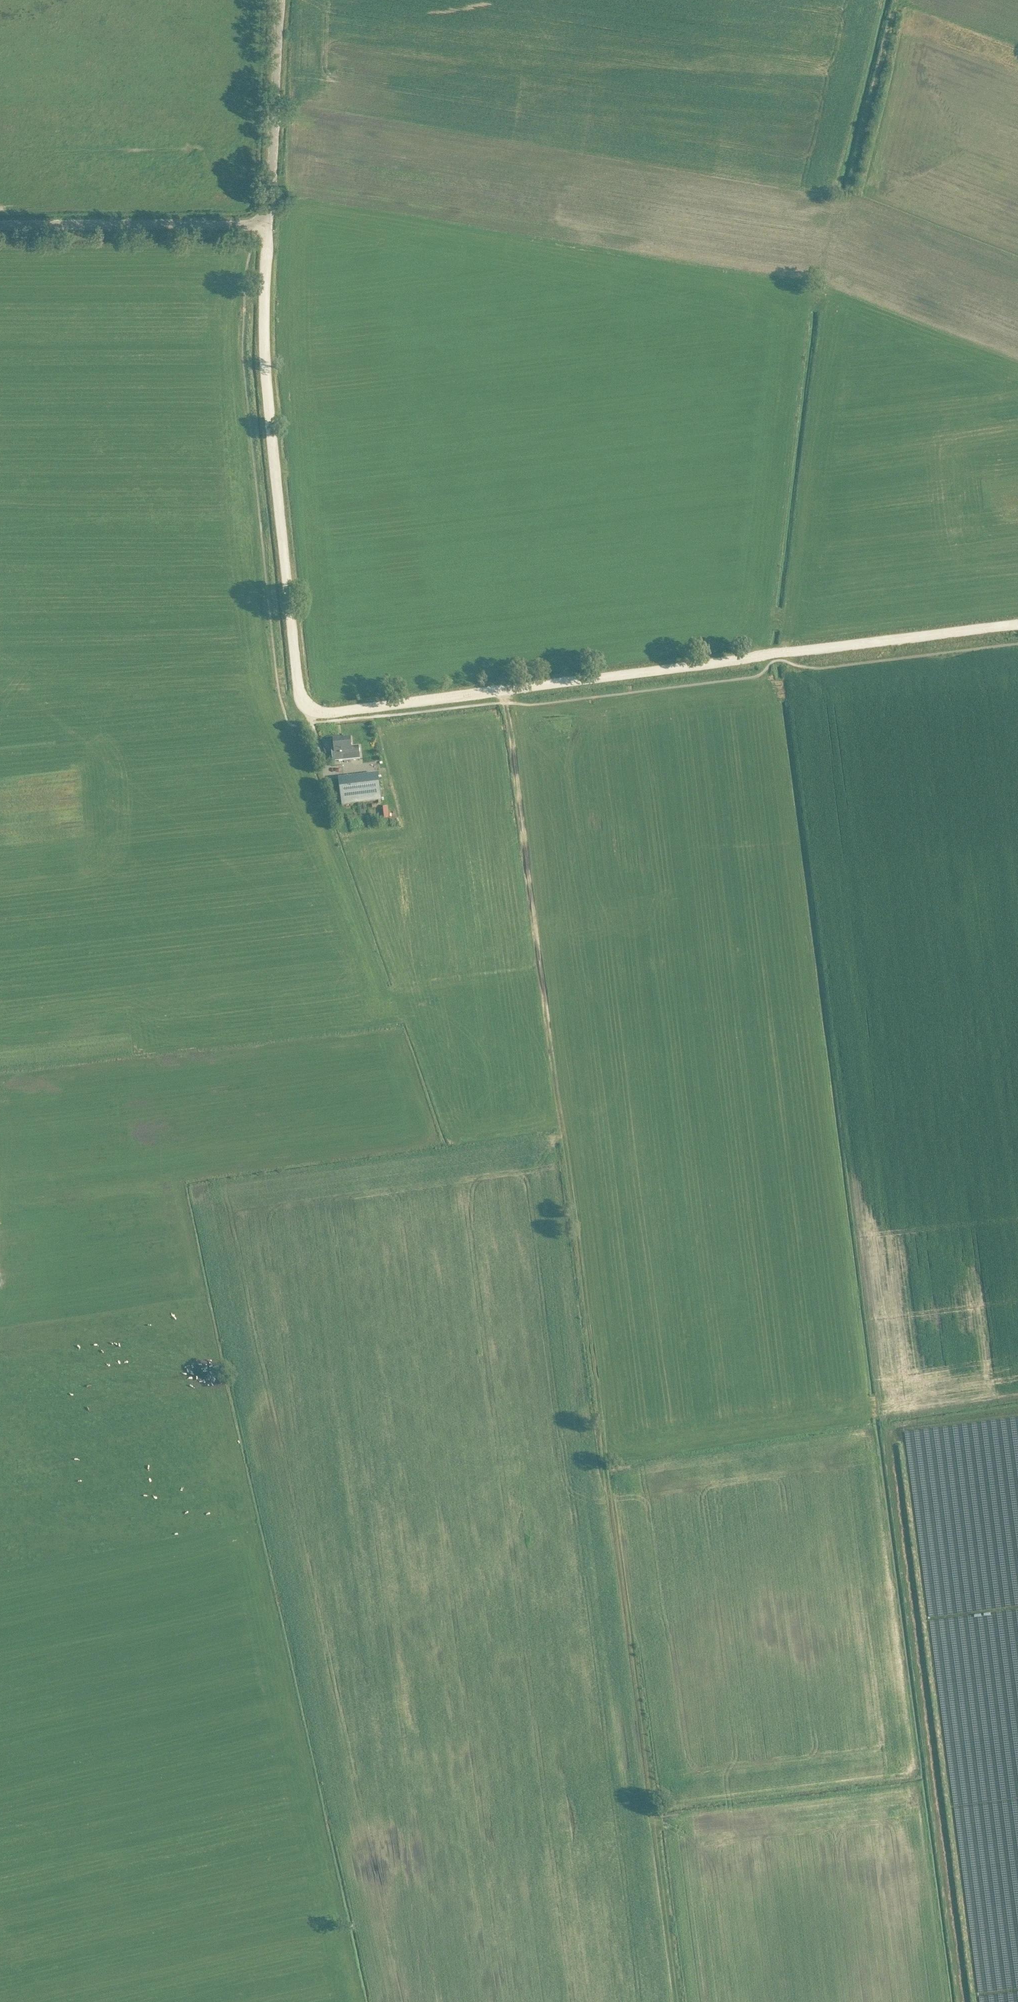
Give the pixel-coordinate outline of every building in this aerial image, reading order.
[(351,747),(351,738),(333,739),(335,753),(339,752),(339,762),(361,759),(360,746),(351,747)] [(339,779),(340,789),(342,805),(382,800),(380,784),(379,774),(339,779)]
